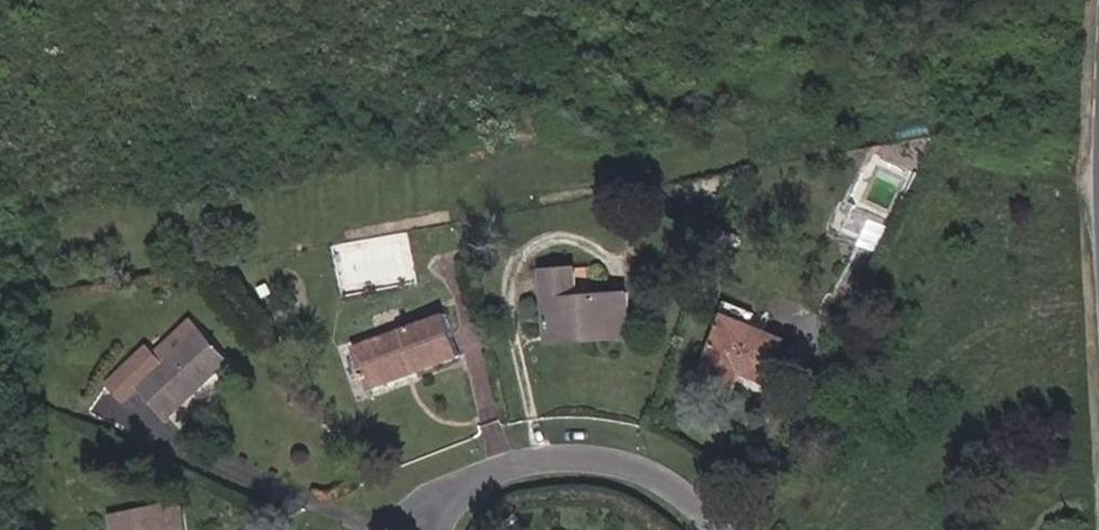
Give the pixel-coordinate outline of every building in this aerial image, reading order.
[(590,339),(591,345),(642,343),(640,297),(584,299),(584,269),(545,272),(550,339),(590,339)] [(449,316),(354,348),(369,393),(463,360),(449,316)] [(699,387),(726,398),(736,374),(745,376),(765,383),(782,340),(726,322),(699,387)] [(157,378),(201,336),(192,328),(150,370),(157,378)] [(230,367),(201,336),(157,378),(150,370),(140,358),(102,396),(119,414),(141,395),(169,424),(230,367)] [(736,374),(726,398),(736,402),(745,376),(736,374)] [(189,505),(117,516),(119,529),(193,529),(189,505)]
